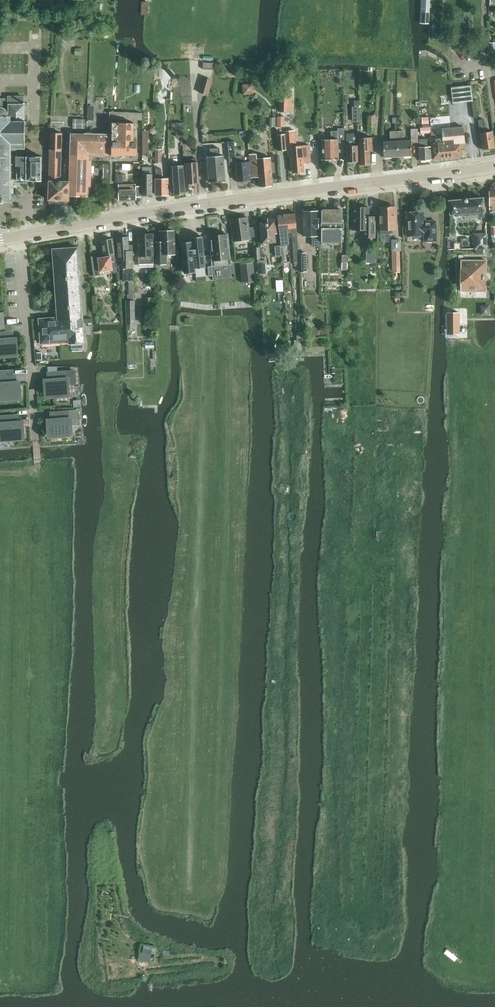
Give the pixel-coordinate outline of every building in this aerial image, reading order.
[(430,0),(421,0),(420,23),(429,23),(430,0)] [(206,94),(210,79),(203,77),(199,92),(206,94)] [(243,83),(244,93),(254,93),(254,83),(243,83)] [(470,85),(463,86),(465,102),(472,101),(470,85)] [(280,92),(279,111),(288,111),(288,92),(280,92)] [(17,157),(17,149),(25,149),(25,144),(27,144),(27,143),(25,143),(25,122),(26,122),(26,121),(24,121),(24,101),(23,102),(23,96),(8,96),(8,112),(6,109),(5,108),(3,107),(0,106),(0,202),(1,202),(1,203),(3,203),(3,201),(8,201),(8,203),(10,203),(10,201),(11,201),(11,200),(10,200),(10,196),(12,195),(12,194),(14,193),(14,179),(16,179),(17,157)] [(281,118),(280,118),(280,125),(285,125),(290,125),(290,118),(289,118),(289,112),(282,112),(281,112),(281,118)] [(73,119),(73,128),(85,128),(85,120),(73,119)] [(482,149),(494,147),(492,131),(485,132),(483,119),(478,119),(482,149)] [(70,152),(68,180),(69,180),(69,196),(70,196),(88,197),(88,187),(91,187),(91,175),(89,174),(90,162),(92,162),(92,154),(111,155),(111,156),(113,156),(113,158),(117,159),(117,156),(119,157),(119,155),(137,156),(137,140),(133,140),(133,122),(112,122),(107,122),(106,129),(112,130),(112,134),(111,134),(86,133),(85,133),(84,133),(70,133),(70,152)] [(430,130),(430,124),(423,125),(423,127),(420,127),(421,133),(431,132),(430,130)] [(441,128),(441,129),(430,130),(431,132),(432,146),(433,159),(462,157),(462,155),(463,154),(462,151),(461,151),(461,149),(466,148),(466,142),(464,142),(463,126),(441,128)] [(318,133),(318,140),(322,140),(322,160),(323,160),(325,161),(328,162),(330,159),(338,159),(338,142),(344,142),(344,128),(338,128),(338,131),(330,131),(330,139),(323,139),(323,133),(318,133)] [(403,130),(396,131),(397,156),(411,155),(411,143),(418,142),(417,128),(410,129),(410,140),(403,141),(403,130)] [(285,131),(285,132),(287,156),(290,156),(292,172),(303,171),(302,163),(310,162),(309,145),(297,146),(296,130),(285,131)] [(396,131),(389,131),(390,142),(382,142),(383,157),(397,156),(396,131)] [(50,132),(48,200),(49,200),(48,204),(68,205),(68,200),(69,201),(70,196),(69,196),(69,180),(68,180),(60,180),(61,133),(58,132),(50,132)] [(347,134),(347,146),(346,146),(346,161),(347,162),(348,163),(352,163),(353,161),(358,161),(357,133),(347,134)] [(276,135),(278,151),(286,150),(284,134),(276,135)] [(360,138),(360,150),(360,165),(370,164),(370,150),(372,150),(372,137),(365,137),(360,138)] [(419,147),(418,147),(419,160),(431,160),(430,146),(427,146),(427,137),(419,138),(419,147)] [(234,141),(227,142),(228,152),(229,162),(235,161),(236,165),(235,165),(237,180),(238,180),(238,182),(240,183),(243,182),(245,181),(244,180),(250,179),(248,161),(242,162),(241,155),(235,156),(234,141)] [(218,143),(219,148),(209,148),(209,156),(207,156),(209,182),(225,180),(223,155),(226,155),(225,142),(218,143)] [(272,186),(272,183),(270,157),(256,158),(256,154),(249,155),(250,175),(257,175),(259,187),(272,186)] [(17,157),(16,179),(16,180),(41,180),(41,156),(26,156),(26,157),(17,157)] [(191,183),(198,182),(197,162),(185,162),(186,182),(184,182),(185,188),(192,187),(191,183)] [(177,165),(172,166),(173,179),(174,194),(185,193),(185,188),(184,182),(182,165),(177,165)] [(146,166),(142,167),(142,194),(152,194),(152,173),(146,173),(146,166)] [(155,194),(168,195),(167,178),(161,178),(161,168),(155,168),(155,194)] [(136,196),(141,196),(141,186),(135,186),(135,184),(118,184),(119,200),(136,199),(136,196)] [(449,200),(450,214),(484,211),(483,197),(449,200)] [(352,207),(351,230),(362,230),(362,237),(375,237),(375,222),(368,222),(368,207),(352,207)] [(380,234),(391,234),(391,230),(395,230),(394,208),(379,208),(380,234)] [(321,210),(320,239),(321,239),(321,237),(341,237),(341,239),(342,226),(343,226),(343,220),(342,220),(342,210),(341,210),(341,211),(322,211),(322,210),(321,210)] [(424,241),(437,241),(436,220),(424,220),(423,210),(406,211),(406,226),(405,226),(405,236),(424,235),(424,241)] [(303,235),(313,235),(313,246),(319,246),(319,211),(303,211),(303,235)] [(286,213),(277,214),(280,244),(286,244),(285,233),(288,233),(286,213)] [(296,213),(287,213),(286,213),(288,233),(293,232),(293,236),(293,243),(294,262),(299,262),(299,253),(297,232),(296,213)] [(246,217),(230,219),(233,241),(249,238),(249,236),(253,236),(252,227),(248,227),(246,217)] [(275,241),(273,221),(259,222),(261,243),(275,241)] [(167,254),(175,254),(175,230),(161,230),(161,241),(154,242),(156,264),(167,264),(167,254)] [(138,234),(138,256),(138,263),(153,263),(153,233),(138,234)] [(474,234),(475,249),(487,248),(486,233),(474,234)] [(227,234),(209,235),(212,264),(230,263),(227,234)] [(203,236),(193,237),(193,240),(195,265),(205,264),(204,252),(203,252),(203,247),(203,244),(203,236)] [(128,251),(127,237),(117,237),(118,251),(117,251),(118,260),(122,260),(123,281),(133,281),(132,251),(128,251)] [(103,255),(90,257),(94,277),(101,276),(100,272),(112,270),(112,268),(117,267),(111,239),(100,241),(103,255)] [(193,240),(183,241),(184,249),(185,252),(185,257),(184,257),(185,269),(196,268),(195,265),(193,240)] [(58,317),(40,318),(41,343),(70,341),(70,344),(84,343),(83,323),(92,322),(92,318),(83,319),(78,247),(53,249),(58,317)] [(299,262),(299,266),(300,271),(309,270),(308,252),(299,253),(299,262)] [(400,273),(400,252),(392,252),(392,273),(400,273)] [(486,260),(478,260),(460,260),(460,291),(486,291),(486,260)] [(242,283),(255,281),(252,261),(240,263),(242,283)] [(265,262),(258,262),(258,272),(266,272),(266,262),(265,262)] [(112,296),(112,290),(118,290),(118,277),(99,278),(100,296),(112,296)] [(129,300),(125,300),(126,310),(126,324),(135,324),(134,310),(134,300),(133,300),(129,300)] [(489,314),(489,303),(481,303),(481,314),(489,314)] [(460,335),(460,312),(447,312),(447,335),(460,335)] [(16,338),(12,338),(12,332),(0,332),(0,354),(17,352),(16,338)] [(48,379),(44,380),(45,394),(69,392),(69,385),(76,384),(75,371),(66,371),(48,373),(48,379)] [(0,377),(0,398),(21,396),(19,382),(16,382),(15,375),(11,376),(11,372),(2,372),(2,376),(0,377)] [(72,432),(71,418),(70,418),(69,411),(51,413),(51,419),(47,420),(48,434),(72,432)] [(24,436),(23,421),(19,422),(18,415),(0,416),(0,438),(24,436)] [(143,945),(142,952),(151,953),(152,946),(143,945)]
